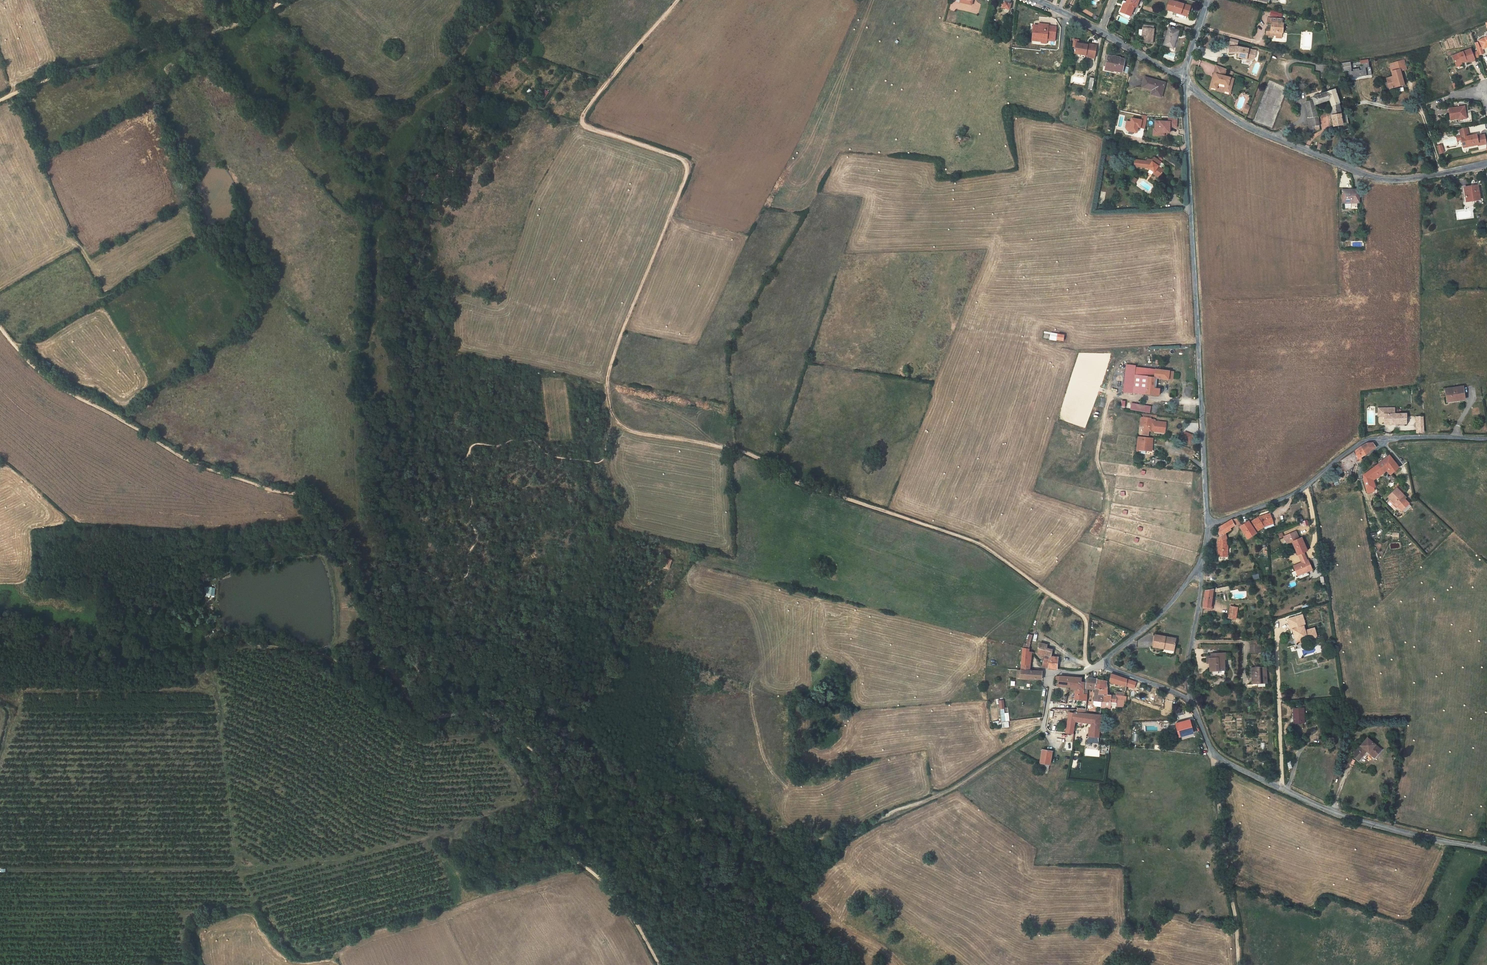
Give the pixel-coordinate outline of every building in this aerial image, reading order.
[(1124,2),(1123,4),(1121,4),(1119,8),(1120,9),(1119,12),(1123,13),(1123,12),(1128,13),(1131,6),(1133,7),(1135,0),(1124,0),(1124,2)] [(1171,0),(1169,0),(1166,9),(1177,13),(1176,17),(1185,20),(1186,17),(1188,17),(1191,7),(1171,0)] [(1011,3),(1010,3),(1002,1),(1000,8),(1010,9),(1011,3)] [(1270,29),(1266,29),(1265,35),(1271,35),(1275,36),(1275,38),(1281,38),(1281,32),(1281,33),(1282,23),(1281,23),(1281,19),(1267,17),(1266,22),(1271,22),(1270,27),(1270,29)] [(1039,26),(1034,26),(1033,38),(1042,39),(1042,42),(1047,43),(1047,40),(1055,41),(1056,27),(1048,26),(1049,25),(1044,24),(1044,27),(1039,26)] [(1149,42),(1150,28),(1150,27),(1140,26),(1140,27),(1140,28),(1139,34),(1138,40),(1149,42)] [(1176,31),(1168,29),(1163,46),(1172,49),(1176,31)] [(1085,45),(1075,43),(1073,53),(1083,54),(1083,55),(1093,57),(1095,45),(1085,43),(1085,45)] [(1229,50),(1229,56),(1236,56),(1238,56),(1237,60),(1241,60),(1242,61),(1246,62),(1248,60),(1251,63),(1254,60),(1250,56),(1247,56),(1248,52),(1236,49),(1229,50)] [(1470,49),(1452,56),(1455,65),(1461,63),(1461,62),(1465,60),(1466,63),(1474,59),(1479,57),(1479,56),(1478,52),(1472,54),(1470,49)] [(1106,55),(1105,66),(1104,69),(1121,71),(1124,58),(1106,55)] [(1351,70),(1350,62),(1341,63),(1343,71),(1349,70),(1350,78),(1371,75),(1370,67),(1369,67),(1368,59),(1360,61),(1361,68),(1351,70)] [(1400,69),(1400,70),(1407,69),(1404,60),(1390,64),(1391,69),(1393,68),(1394,71),(1400,69)] [(1216,66),(1208,84),(1214,87),(1216,82),(1223,85),(1221,90),(1227,93),(1232,81),(1223,77),(1226,71),(1216,66)] [(1387,78),(1389,88),(1396,87),(1396,84),(1403,82),(1400,70),(1400,69),(1394,71),(1393,68),(1391,69),(1393,76),(1387,78)] [(1144,77),(1142,86),(1155,90),(1154,94),(1162,97),(1166,83),(1144,77)] [(1313,97),(1314,100),(1305,102),(1308,118),(1317,116),(1318,116),(1316,105),(1329,100),(1331,106),(1340,103),(1335,89),(1313,97)] [(1342,114),(1340,103),(1331,106),(1333,116),(1332,116),(1334,126),(1339,125),(1348,123),(1346,113),(1342,114)] [(1464,107),(1451,109),(1451,113),(1449,114),(1450,120),(1459,119),(1458,118),(1465,117),(1464,107)] [(1144,129),(1147,116),(1142,115),(1141,120),(1132,118),(1131,122),(1127,121),(1125,128),(1128,131),(1137,133),(1138,127),(1144,129)] [(1319,126),(1317,116),(1308,118),(1310,134),(1314,132),(1313,127),(1319,126)] [(1155,121),(1155,129),(1153,129),(1153,135),(1164,135),(1165,132),(1170,133),(1170,127),(1177,127),(1177,118),(1169,118),(1168,121),(1155,121)] [(1468,136),(1467,128),(1460,129),(1463,143),(1467,143),(1467,146),(1477,144),(1477,145),(1484,144),(1483,135),(1476,136),(1475,134),(1468,136)] [(1134,161),(1134,168),(1148,169),(1153,172),(1159,176),(1163,170),(1160,168),(1163,165),(1160,163),(1157,160),(1156,162),(1152,160),(1150,162),(1147,160),(1146,161),(1134,161)] [(1478,184),(1462,187),(1465,203),(1481,200),(1478,184)] [(1357,191),(1341,191),(1342,204),(1357,204),(1357,191)] [(1044,331),(1043,338),(1063,342),(1064,335),(1044,331)] [(1141,393),(1141,395),(1160,393),(1159,386),(1154,387),(1153,376),(1166,375),(1166,373),(1166,367),(1165,367),(1165,373),(1156,373),(1153,373),(1146,374),(1147,392),(1141,393)] [(1146,374),(1153,373),(1153,368),(1133,369),(1134,395),(1141,395),(1141,393),(1147,392),(1146,374)] [(1443,390),(1444,400),(1456,398),(1457,401),(1463,400),(1461,387),(1443,390)] [(1148,406),(1141,406),(1141,410),(1139,409),(1139,418),(1142,418),(1142,428),(1147,428),(1148,423),(1153,423),(1153,411),(1148,411),(1148,406)] [(1406,411),(1382,413),(1382,423),(1406,422),(1406,411)] [(1152,430),(1137,430),(1137,442),(1151,443),(1152,430)] [(1190,441),(1192,434),(1184,432),(1182,439),(1190,441)] [(1359,448),(1362,454),(1372,448),(1371,443),(1365,445),(1362,447),(1359,448)] [(1349,455),(1353,462),(1358,459),(1358,456),(1362,454),(1359,448),(1349,455)] [(1350,464),(1353,462),(1349,455),(1344,458),(1339,461),(1345,470),(1350,467),(1350,464)] [(1391,475),(1399,468),(1389,455),(1363,476),(1367,492),(1376,488),(1374,481),(1388,471),(1391,475)] [(1406,496),(1404,494),(1396,486),(1388,495),(1392,500),(1395,502),(1396,500),(1399,503),(1398,505),(1403,509),(1409,502),(1405,498),(1406,496)] [(1256,532),(1264,527),(1273,524),(1269,513),(1258,517),(1250,522),(1256,532)] [(1241,525),(1238,519),(1231,520),(1236,527),(1241,525)] [(1233,528),(1236,527),(1231,520),(1216,529),(1220,536),(1225,533),(1233,528)] [(1250,522),(1249,521),(1240,527),(1244,533),(1245,533),(1249,538),(1256,533),(1256,532),(1250,522)] [(1283,537),(1286,544),(1292,542),(1298,555),(1304,552),(1307,551),(1301,538),(1299,539),(1295,531),(1283,537)] [(1225,533),(1220,536),(1217,542),(1218,554),(1219,554),(1219,556),(1228,556),(1227,546),(1226,542),(1228,541),(1225,533)] [(1307,560),(1304,552),(1298,555),(1301,563),(1294,566),(1298,576),(1313,570),(1308,559),(1307,560)] [(215,595),(216,588),(207,587),(207,594),(215,595)] [(1207,591),(1205,591),(1205,593),(1205,596),(1205,600),(1204,606),(1203,609),(1211,611),(1214,593),(1210,592),(1208,592),(1207,591)] [(1238,609),(1231,608),(1230,619),(1237,620),(1238,609)] [(1291,640),(1302,638),(1302,641),(1313,639),(1312,630),(1302,631),(1301,628),(1304,625),(1302,615),(1287,617),(1288,628),(1290,628),(1291,640)] [(1175,640),(1154,636),(1152,648),(1162,650),(1163,648),(1173,650),(1175,640)] [(1035,652),(1043,654),(1043,650),(1044,643),(1038,642),(1037,645),(1036,645),(1035,652)] [(1261,653),(1261,644),(1250,644),(1249,653),(1261,653)] [(1027,648),(1021,646),(1019,666),(1028,667),(1029,653),(1030,652),(1026,651),(1027,648)] [(1053,667),(1056,667),(1058,657),(1049,655),(1050,651),(1043,650),(1043,654),(1045,655),(1045,657),(1047,658),(1047,662),(1042,662),(1041,666),(1053,667)] [(1228,657),(1210,657),(1210,662),(1205,662),(1205,666),(1213,666),(1213,674),(1222,673),(1221,671),(1227,670),(1227,663),(1228,663),(1228,657)] [(1261,664),(1247,664),(1248,679),(1262,679),(1261,664)] [(1040,670),(1019,667),(1016,667),(1015,676),(1018,676),(1039,678),(1040,670)] [(1067,677),(1057,676),(1056,685),(1072,688),(1072,691),(1072,693),(1081,694),(1081,682),(1078,681),(1078,678),(1067,677)] [(1103,682),(1094,680),(1093,685),(1102,687),(1100,701),(1109,703),(1110,701),(1115,702),(1116,697),(1106,695),(1106,686),(1123,688),(1124,681),(1107,676),(1106,679),(1104,679),(1103,682)] [(1092,709),(1091,715),(1075,712),(1073,721),(1088,722),(1087,729),(1084,728),(1083,737),(1081,737),(1080,742),(1082,742),(1086,741),(1086,735),(1096,734),(1100,701),(1102,687),(1093,685),(1094,680),(1090,680),(1082,679),(1082,692),(1086,693),(1092,694),(1090,708),(1092,709)] [(1081,694),(1072,693),(1070,707),(1076,707),(1083,708),(1086,693),(1082,692),(1082,694),(1081,694)] [(1305,705),(1294,706),(1295,723),(1306,722),(1305,705)] [(1009,727),(1008,713),(1004,713),(1004,709),(1000,709),(1002,728),(1009,727)] [(1073,721),(1075,712),(1069,712),(1067,720),(1066,728),(1071,729),(1073,721)] [(1185,722),(1176,726),(1180,736),(1189,731),(1185,722)] [(1367,737),(1358,747),(1363,751),(1367,745),(1378,753),(1382,748),(1367,737)] [(1041,751),(1039,764),(1039,769),(1047,770),(1048,766),(1049,766),(1051,752),(1041,751)]
